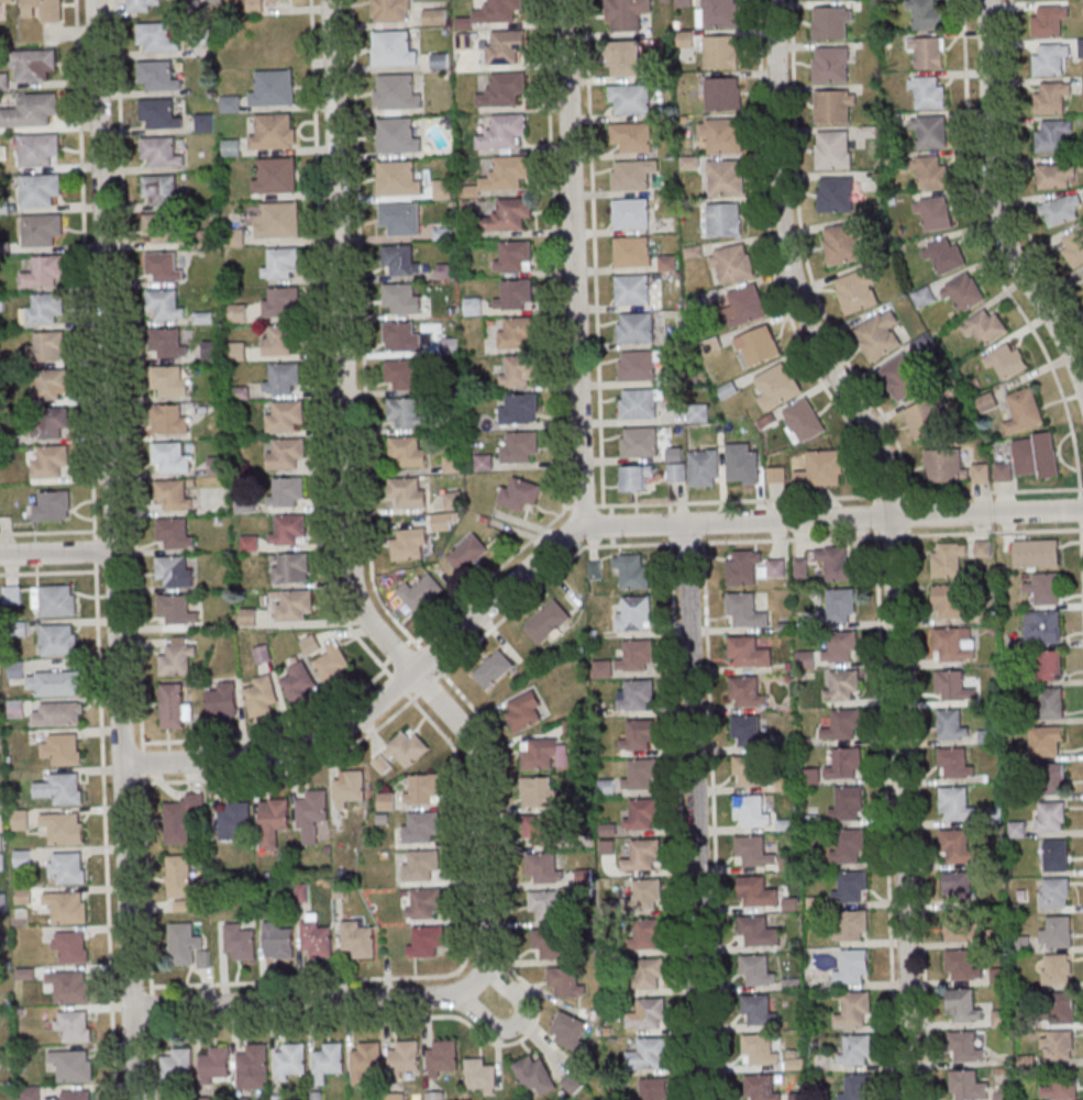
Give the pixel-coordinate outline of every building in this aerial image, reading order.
[(62,0),(21,0),(21,22),(62,22),(62,0)] [(127,10),(161,10),(161,0),(127,0),(127,10)] [(249,13),(263,13),(263,1),(280,1),(280,0),(249,0),(249,13)] [(373,23),(411,23),(411,0),(373,0),(373,23)] [(489,4),(489,0),(521,0),(521,10),(513,10),(515,22),(484,23),(483,4),(489,4)] [(607,33),(641,33),(641,15),(652,15),(652,0),(607,0),(607,33)] [(702,30),(740,28),(739,0),(701,0),(702,30)] [(941,0),(907,0),(907,17),(915,17),(915,28),(941,28),(941,0)] [(1033,37),(1062,37),(1062,18),(1070,18),(1070,5),(1033,5),(1033,37)] [(814,8),(814,41),(851,41),(851,8),(814,8)] [(447,26),(447,10),(423,10),(423,26),(447,26)] [(180,41),(172,41),(172,23),(137,23),(137,52),(180,52),(180,41)] [(491,32),(523,31),(524,52),(517,52),(517,64),(486,65),(486,46),(491,46),(491,32)] [(411,32),(372,32),(372,67),(418,67),(418,51),(411,51),(411,32)] [(739,70),(739,37),(704,37),(704,70),(739,70)] [(913,37),(913,68),(945,68),(945,37),(913,37)] [(609,42),(609,77),(642,77),(642,42),(609,42)] [(1063,55),(1071,55),(1071,44),(1034,44),(1034,75),(1063,75),(1063,55)] [(850,48),(814,48),(814,83),(850,83),(850,48)] [(57,50),(11,50),(11,82),(47,82),(47,71),(57,71),(57,50)] [(432,55),(432,70),(448,70),(448,55),(432,55)] [(172,62),(139,62),(139,91),(181,91),(181,78),(172,78),(172,62)] [(295,105),(294,71),(256,72),(256,92),(250,93),(251,106),(295,105)] [(491,74),(523,73),(524,93),(517,93),(518,107),(487,108),(486,88),(493,88),(491,74)] [(421,94),(414,95),(414,76),(375,76),(376,110),(422,110),(421,94)] [(946,108),(946,86),(938,86),(938,77),(913,77),(913,108),(946,108)] [(705,111),(742,111),(742,78),(705,78),(705,111)] [(1036,113),(1069,113),(1069,83),(1036,83),(1036,113)] [(610,116),(651,116),(651,87),(610,87),(610,116)] [(851,106),(858,106),(858,92),(816,92),(816,124),(851,124),(851,106)] [(59,93),(18,95),(18,109),(0,109),(0,128),(50,127),(50,115),(59,114),(59,93)] [(223,97),(223,111),(239,111),(239,97),(223,97)] [(139,100),(139,123),(148,123),(148,130),(183,130),(183,117),(174,117),(174,100),(139,100)] [(253,115),(253,150),(295,149),(294,114),(253,115)] [(491,115),(523,114),(524,135),(517,135),(518,148),(487,149),(486,130),(493,130),(491,115)] [(915,148),(948,148),(948,116),(915,116),(915,148)] [(377,119),(377,154),(422,154),(422,139),(413,139),(413,119),(377,119)] [(742,120),(701,120),(701,154),(742,154),(742,120)] [(1066,133),(1073,133),(1074,121),(1037,121),(1037,152),(1066,152),(1066,133)] [(610,125),(610,146),(620,146),(620,154),(651,154),(651,125),(610,125)] [(852,169),(852,131),(816,131),(816,169),(852,169)] [(60,156),(60,135),(19,135),(19,167),(52,167),(52,156),(60,156)] [(141,139),(142,167),(185,166),(184,156),(175,156),(175,138),(141,139)] [(495,157),(527,156),(528,177),(520,177),(520,190),(489,191),(489,171),(495,171),(495,157)] [(919,169),(919,187),(947,187),(947,156),(909,156),(909,169),(919,169)] [(297,195),(296,160),(259,160),(260,181),(252,181),(252,195),(297,195)] [(709,162),(709,197),(744,197),(744,162),(709,162)] [(422,181),(415,181),(415,163),(377,163),(377,197),(422,197),(422,181)] [(650,163),(613,163),(613,192),(650,192),(650,163)] [(1076,188),(1076,166),(1038,166),(1038,188),(1076,188)] [(62,176),(21,176),(21,208),(52,208),(52,197),(62,197),(62,176)] [(178,204),(178,176),(143,176),(143,204),(178,204)] [(818,213),(855,213),(855,178),(818,178),(818,213)] [(917,201),(923,233),(953,227),(948,195),(917,201)] [(1082,219),(1076,196),(1041,205),(1047,228),(1082,219)] [(498,198),(530,197),(531,218),(523,218),(523,231),(493,232),(493,212),(498,212),(498,198)] [(612,200),(648,199),(648,229),(614,230),(612,200)] [(299,205),(261,205),(261,216),(254,216),(254,239),(299,239),(299,205)] [(380,206),(380,229),(389,229),(389,237),(420,237),(420,206),(380,206)] [(742,206),(706,206),(706,238),(742,238),(742,206)] [(144,242),(176,242),(176,214),(144,214),(144,242)] [(23,216),(23,240),(63,240),(63,216),(23,216)] [(858,223),(822,230),(830,267),(866,260),(858,223)] [(1082,226),(1059,243),(1077,268),(1082,264),(1082,227),(1082,226)] [(955,236),(922,248),(927,262),(933,260),(940,276),(966,265),(955,236)] [(614,238),(649,237),(650,267),(615,268),(614,238)] [(499,242),(530,241),(531,264),(523,264),(523,271),(494,273),(494,262),(499,262),(499,242)] [(710,252),(716,285),(755,278),(749,245),(710,252)] [(416,276),(416,247),(384,247),(384,276),(416,276)] [(266,248),(298,248),(298,269),(290,269),(290,279),(262,279),(261,262),(267,262),(266,248)] [(146,252),(146,281),(184,281),(184,269),(178,269),(178,252),(146,252)] [(63,257),(33,258),(34,272),(21,272),(22,288),(63,287),(63,257)] [(835,281),(847,316),(880,304),(868,270),(835,281)] [(958,315),(987,298),(970,271),(942,288),(958,315)] [(615,276),(650,275),(651,304),(616,305),(615,276)] [(500,280),(531,279),(532,302),(523,302),(524,310),(493,311),(493,299),(501,299),(500,280)] [(384,285),(384,315),(422,315),(422,297),(416,297),(416,285),(384,285)] [(725,293),(734,326),(767,318),(759,285),(725,293)] [(268,288),(299,287),(299,309),(291,309),(291,319),(263,319),(262,301),(268,301),(268,288)] [(183,290),(149,290),(149,320),(183,320),(183,290)] [(63,326),(63,296),(32,296),(32,309),(23,309),(23,326),(63,326)] [(1009,329),(990,305),(961,327),(971,340),(978,336),(985,347),(1009,329)] [(245,307),(232,307),(232,323),(245,323),(245,307)] [(899,324),(892,311),(854,330),(871,364),(903,348),(892,328),(899,324)] [(617,314),(652,313),(653,343),(618,344),(617,314)] [(505,319),(534,318),(535,338),(528,338),(528,347),(498,348),(498,332),(505,332),(505,319)] [(432,352),(432,336),(415,336),(415,324),(384,324),(384,352),(432,352)] [(782,354),(770,324),(734,340),(746,369),(782,354)] [(267,325),(298,325),(299,346),(290,346),(290,356),(262,356),(262,338),(267,338),(267,325)] [(189,347),(181,347),(181,330),(148,330),(148,352),(158,352),(158,359),(189,359),(189,347)] [(32,334),(32,363),(66,363),(66,334),(32,334)] [(985,354),(997,382),(1028,369),(1017,341),(985,354)] [(203,343),(203,362),(221,362),(221,343),(203,343)] [(621,352),(654,351),(655,380),(618,381),(618,362),(621,362),(621,352)] [(899,403),(927,385),(906,354),(878,372),(899,403)] [(505,357),(535,356),(537,379),(528,379),(529,387),(499,388),(498,370),(505,370),(505,357)] [(804,391),(787,360),(750,380),(767,411),(804,391)] [(386,391),(419,391),(419,361),(386,361),(386,391)] [(268,364),(299,364),(300,385),(291,385),(291,395),(263,395),(263,377),(268,377),(268,364)] [(189,379),(183,379),(183,368),(151,368),(151,397),(189,397),(189,379)] [(69,399),(69,372),(32,372),(32,399),(69,399)] [(1008,395),(1015,419),(1005,423),(1008,434),(1045,422),(1035,387),(1008,395)] [(622,390),(655,389),(656,419),(620,420),(619,400),(622,400),(622,390)] [(538,396),(501,396),(501,425),(538,425),(538,396)] [(780,413),(799,446),(828,429),(808,396),(780,413)] [(419,400),(389,400),(389,429),(428,429),(428,416),(419,416),(419,400)] [(273,402),(303,401),(303,423),(296,423),(296,432),(267,433),(266,414),(273,414),(273,402)] [(913,439),(941,436),(937,404),(909,407),(913,439)] [(189,416),(183,416),(183,406),(152,406),(152,435),(189,435),(189,416)] [(68,411),(32,411),(32,439),(68,439),(68,411)] [(623,429),(656,427),(657,457),(621,458),(620,438),(623,438),(623,429)] [(506,433),(538,432),(538,455),(530,455),(530,463),(500,464),(500,446),(507,446),(506,433)] [(1054,432),(1013,438),(1019,478),(1060,473),(1054,432)] [(273,440),(303,438),(305,460),(296,460),(296,469),(267,470),(267,453),(273,452),(273,440)] [(427,451),(420,451),(420,438),(390,438),(390,467),(427,467),(427,451)] [(191,473),(191,454),(185,454),(185,443),(153,443),(153,473),(191,473)] [(728,485),(759,485),(759,444),(728,444),(728,485)] [(68,468),(68,447),(32,447),(32,479),(62,479),(62,468),(68,468)] [(807,451),(808,471),(796,472),(796,487),(844,485),(842,450),(807,451)] [(720,486),(720,451),(690,451),(690,486),(720,486)] [(963,482),(962,451),(927,452),(928,483),(963,482)] [(686,481),(686,464),(669,464),(669,481),(686,481)] [(621,491),(647,491),(647,476),(654,476),(654,466),(621,466),(621,491)] [(503,487),(498,504),(533,514),(541,485),(513,477),(510,489),(503,487)] [(273,478),(303,478),(305,499),(296,499),(296,509),(267,509),(267,491),(273,491),(273,478)] [(425,509),(425,480),(389,480),(389,501),(398,501),(398,509),(425,509)] [(190,481),(155,481),(155,509),(190,509),(190,481)] [(8,491),(8,502),(26,502),(26,491),(8,491)] [(70,521),(70,492),(41,492),(41,503),(33,503),(33,521),(70,521)] [(445,510),(462,510),(462,493),(444,494),(445,510)] [(274,516),(306,515),(306,537),(297,537),(298,546),(269,547),(268,530),(275,529),(274,516)] [(435,532),(454,531),(453,515),(433,517),(435,532)] [(166,542),(166,549),(192,549),(192,519),(157,519),(157,542),(166,542)] [(390,539),(393,563),(428,558),(425,529),(399,532),(400,538),(390,539)] [(462,576),(491,552),(476,535),(448,558),(462,576)] [(1059,568),(1059,540),(1014,540),(1014,568),(1059,568)] [(991,542),(976,542),(976,557),(991,557),(991,542)] [(932,577),(962,577),(962,557),(967,557),(967,544),(932,544),(932,577)] [(827,583),(855,582),(854,560),(849,560),(848,549),(817,549),(817,563),(827,562),(827,583)] [(764,550),(727,551),(728,585),(758,585),(758,578),(786,577),(786,561),(764,561),(764,550)] [(277,554),(308,553),(309,575),(300,575),(300,584),(272,585),(272,567),(277,567),(277,554)] [(650,589),(650,564),(647,564),(647,554),(613,555),(613,576),(623,576),(623,589),(650,589)] [(192,587),(192,558),(157,558),(157,587),(192,587)] [(418,616),(446,591),(431,574),(414,589),(409,582),(397,593),(418,616)] [(1034,574),(1034,584),(1023,584),(1023,595),(1035,595),(1035,606),(1060,606),(1060,574),(1034,574)] [(38,586),(70,586),(70,596),(75,596),(76,616),(40,618),(38,586)] [(966,586),(934,586),(934,620),(966,620),(966,586)] [(1,587),(20,587),(20,602),(2,603),(1,587)] [(856,590),(826,590),(826,624),(856,624),(856,590)] [(281,591),(312,591),(312,612),(305,613),(305,622),(276,622),(276,604),(281,604),(281,591)] [(754,593),(726,595),(727,615),(734,615),(734,627),(769,626),(767,613),(755,613),(754,593)] [(167,624),(199,624),(199,613),(189,613),(189,595),(157,595),(157,618),(167,618),(167,624)] [(651,596),(626,596),(626,607),(617,607),(617,629),(651,629),(651,596)] [(572,617),(554,598),(524,628),(543,646),(572,617)] [(241,626),(256,626),(256,610),(241,610),(241,626)] [(1061,644),(1061,613),(1026,613),(1026,644),(1061,644)] [(40,625),(71,624),(71,635),(76,635),(77,656),(41,657),(40,625)] [(935,629),(935,661),(975,661),(975,629),(935,629)] [(827,663),(856,663),(856,632),(827,632),(827,663)] [(194,675),(194,645),(187,645),(187,637),(170,637),(170,655),(160,655),(160,675),(194,675)] [(756,637),(727,638),(728,659),(736,659),(736,668),(771,667),(771,649),(756,649),(756,637)] [(623,643),(652,642),(652,664),(645,664),(647,673),(625,673),(625,671),(617,671),(617,662),(625,662),(623,643)] [(259,664),(271,660),(267,646),(255,650),(259,664)] [(337,646),(313,661),(330,689),(354,674),(337,646)] [(488,690),(515,665),(499,648),(472,674),(488,690)] [(1063,651),(1039,651),(1039,679),(1063,679),(1063,651)] [(5,663),(23,662),(24,678),(5,678),(5,663)] [(279,677),(295,709),(314,699),(310,691),(317,688),(305,664),(279,677)] [(978,689),(965,689),(965,670),(936,670),(936,699),(978,699),(978,689)] [(859,671),(827,671),(827,702),(859,702),(859,671)] [(81,672),(33,673),(33,697),(81,697),(81,672)] [(252,718),(279,712),(270,675),(253,679),(255,687),(245,689),(252,718)] [(758,678),(730,679),(730,697),(737,697),(737,708),(759,708),(759,705),(766,705),(766,696),(758,697),(758,678)] [(625,681),(652,681),(653,702),(647,702),(647,711),(626,712),(626,710),(618,710),(618,700),(626,700),(625,681)] [(236,717),(236,682),(217,682),(217,690),(208,690),(208,717),(236,717)] [(183,684),(162,684),(162,729),(185,729),(185,720),(193,720),(193,704),(183,704),(183,684)] [(1064,719),(1063,687),(1040,687),(1041,719),(1064,719)] [(513,733),(543,721),(537,709),(542,707),(535,690),(508,702),(513,712),(506,715),(513,733)] [(5,701),(24,701),(24,716),(7,718),(5,701)] [(82,704),(42,704),(42,714),(33,714),(33,726),(82,726),(82,704)] [(939,738),(970,738),(970,726),(961,726),(961,709),(939,709),(939,738)] [(832,729),(821,729),(821,740),(860,740),(860,711),(832,711),(832,729)] [(759,718),(731,718),(732,736),(738,736),(739,747),(760,747),(760,745),(767,745),(767,735),(760,735),(759,718)] [(627,722),(654,721),(654,742),(649,743),(649,751),(627,752),(627,751),(619,751),(619,741),(627,741),(627,722)] [(1032,726),(1032,755),(1064,755),(1064,726),(1032,726)] [(416,732),(409,739),(404,732),(371,761),(383,775),(396,764),(403,772),(431,748),(416,732)] [(47,735),(76,734),(77,752),(80,752),(80,765),(53,766),(52,758),(41,758),(40,743),(47,743),(47,735)] [(522,769),(567,769),(567,741),(522,741),(522,769)] [(967,748),(939,748),(939,777),(975,777),(975,764),(967,764),(967,748)] [(861,749),(834,749),(834,768),(826,768),(826,778),(861,778),(861,749)] [(760,756),(732,757),(732,775),(739,775),(740,787),(761,786),(761,785),(769,785),(769,775),(761,775),(760,756)] [(628,760),(655,759),(656,781),(650,781),(650,789),(629,790),(629,789),(620,789),(620,779),(628,779),(628,760)] [(1038,766),(1064,765),(1064,786),(1062,786),(1062,795),(1035,796),(1035,781),(1039,780),(1038,766)] [(340,771),(363,770),(364,801),(346,802),(346,809),(336,809),(335,802),(333,802),(333,781),(341,780),(340,771)] [(48,775),(78,774),(78,791),(81,791),(82,805),(54,807),(54,798),(49,799),(48,775)] [(403,804),(440,804),(440,776),(410,776),(410,793),(403,793),(403,804)] [(522,778),(522,807),(556,807),(556,778),(522,778)] [(976,806),(969,806),(970,787),(941,787),(940,820),(976,820),(976,806)] [(830,821),(864,821),(864,788),(837,788),(837,809),(830,809),(830,821)] [(306,791),(325,791),(327,822),(313,822),(313,829),(297,830),(296,801),(306,801),(306,791)] [(205,814),(204,794),(184,795),(185,803),(164,804),(165,846),(192,845),(191,815),(205,814)] [(393,795),(379,795),(379,810),(393,810),(393,795)] [(761,797),(733,798),(734,815),(741,815),(741,827),(762,826),(762,825),(771,825),(770,815),(762,815),(761,797)] [(268,800),(288,799),(289,830),(276,831),(276,837),(259,837),(258,809),(268,809),(268,800)] [(629,801),(656,800),(657,821),(651,822),(652,830),(630,831),(630,830),(622,830),(622,820),(630,820),(629,801)] [(225,802),(248,802),(250,833),(236,833),(236,840),(220,841),(219,812),(226,812),(225,802)] [(1038,803),(1064,802),(1064,823),(1062,823),(1062,832),(1036,833),(1035,819),(1039,819),(1038,803)] [(11,811),(26,810),(27,830),(11,831),(11,811)] [(38,814),(78,813),(78,824),(82,824),(82,845),(48,846),(47,826),(38,826),(38,814)] [(407,813),(438,813),(439,835),(431,835),(431,843),(401,844),(401,827),(408,826),(407,813)] [(554,815),(526,815),(526,846),(554,846),(554,815)] [(1009,837),(1026,837),(1026,822),(1009,822),(1009,837)] [(865,863),(865,830),(834,830),(834,863),(865,863)] [(947,863),(974,863),(974,830),(941,830),(941,853),(947,853),(947,863)] [(763,836),(734,837),(734,858),(742,857),(743,867),(764,866),(763,864),(771,864),(771,855),(763,855),(763,836)] [(1045,840),(1045,872),(1069,872),(1069,840),(1045,840)] [(631,842),(659,841),(659,862),(652,862),(653,870),(631,871),(631,869),(623,870),(623,860),(631,860),(631,842)] [(13,852),(29,851),(30,867),(13,868),(13,852)] [(407,853),(438,852),(439,874),(431,874),(431,882),(401,882),(401,866),(408,866),(407,853)] [(52,854),(80,853),(81,870),(85,870),(86,885),(57,885),(56,877),(53,877),(52,854)] [(527,884),(560,884),(560,853),(527,853),(527,884)] [(192,898),(192,856),(168,856),(168,898),(192,898)] [(782,870),(798,870),(798,857),(782,857),(782,870)] [(974,872),(943,872),(943,897),(974,897),(974,872)] [(867,903),(867,873),(836,873),(836,903),(867,903)] [(765,877),(737,878),(737,899),(744,898),(745,908),(778,907),(777,889),(765,890),(765,877)] [(1043,878),(1069,878),(1070,899),(1067,899),(1068,908),(1040,909),(1039,893),(1043,893),(1043,878)] [(632,881),(660,880),(661,901),(654,902),(654,910),(621,911),(621,900),(633,900),(632,881)] [(12,889),(31,889),(31,904),(13,905),(12,889)] [(410,891),(441,890),(441,912),(433,912),(433,920),(404,921),(404,909),(410,909),(410,891)] [(42,893),(81,892),(81,903),(86,903),(86,924),(52,925),(51,904),(42,905),(42,893)] [(529,913),(537,913),(537,924),(561,924),(561,892),(529,892),(529,913)] [(869,911),(834,911),(834,940),(869,940),(869,911)] [(945,914),(945,942),(978,942),(978,914),(945,914)] [(766,916),(737,918),(738,938),(745,938),(745,947),(781,947),(781,929),(766,929),(766,916)] [(1041,928),(1041,947),(1073,947),(1073,916),(1047,916),(1047,928),(1041,928)] [(633,921),(661,920),(662,941),(655,942),(655,949),(634,951),(634,949),(627,949),(626,940),(634,940),(633,921)] [(300,922),(301,951),(310,951),(310,959),(332,958),(331,927),(318,929),(317,921),(300,922)] [(262,923),(263,952),(272,952),(272,960),(294,959),(292,929),(279,930),(279,922),(262,923)] [(342,922),(343,952),(351,951),(351,959),(373,958),(372,927),(358,929),(358,922),(342,922)] [(171,924),(172,966),(205,965),(205,936),(194,936),(194,923),(171,924)] [(223,924),(224,954),(232,953),(233,962),(255,960),(254,931),(241,931),(240,924),(223,924)] [(411,927),(442,926),(443,949),(435,949),(435,957),(406,958),(406,941),(412,941),(411,927)] [(572,931),(534,931),(534,959),(572,959),(572,931)] [(54,933),(84,932),(84,949),(88,949),(88,964),(59,964),(59,956),(55,956),(54,933)] [(841,950),(841,984),(869,984),(869,950),(841,950)] [(974,968),(974,951),(946,951),(946,981),(982,981),(982,968),(974,968)] [(1046,956),(1068,955),(1069,962),(1071,962),(1072,976),(1069,976),(1069,985),(1042,986),(1041,970),(1046,970),(1046,956)] [(767,956),(739,956),(740,977),(748,977),(748,987),(769,986),(769,984),(776,984),(775,974),(769,975),(767,956)] [(636,960),(663,959),(664,977),(657,978),(657,989),(637,990),(637,989),(628,989),(628,979),(636,979),(636,960)] [(548,989),(556,989),(556,998),(581,998),(581,969),(548,969),(548,989)] [(55,973),(84,971),(85,989),(88,989),(88,1003),(59,1004),(59,996),(55,997),(55,973)] [(948,1024),(983,1024),(983,1009),(975,1009),(975,990),(948,990),(948,1024)] [(870,993),(844,994),(845,1015),(834,1015),(835,1028),(871,1027),(870,993)] [(1075,1024),(1075,993),(1053,993),(1053,1024),(1075,1024)] [(769,996),(741,997),(741,1018),(749,1016),(749,1026),(770,1025),(770,1023),(777,1023),(777,1014),(770,1014),(769,996)] [(637,1000),(664,999),(665,1020),(659,1021),(659,1029),(638,1030),(638,1029),(625,1029),(625,1013),(637,1013),(637,1000)] [(57,1012),(86,1011),(87,1029),(90,1029),(90,1043),(63,1043),(62,1030),(54,1030),(53,1021),(57,1021),(57,1012)] [(574,1056),(588,1044),(580,1036),(586,1031),(569,1012),(550,1028),(574,1056)] [(1047,1032),(1073,1032),(1074,1053),(1071,1053),(1071,1062),(1045,1062),(1043,1047),(1048,1047),(1047,1032)] [(950,1033),(951,1063),(985,1063),(985,1050),(977,1050),(977,1033),(950,1033)] [(771,1035),(742,1036),(743,1057),(751,1057),(751,1066),(772,1066),(772,1064),(778,1064),(778,1054),(772,1054),(771,1035)] [(842,1067),(871,1067),(871,1036),(842,1036),(842,1067)] [(638,1040),(665,1038),(666,1060),(660,1060),(660,1069),(639,1069),(639,1068),(626,1068),(626,1054),(638,1054),(638,1040)] [(398,1043),(418,1042),(419,1071),(400,1073),(401,1085),(388,1085),(387,1051),(399,1049),(398,1043)] [(432,1042),(455,1042),(456,1071),(438,1073),(439,1079),(429,1079),(429,1073),(426,1073),(426,1049),(432,1049),(432,1042)] [(361,1043),(380,1043),(380,1073),(363,1074),(364,1085),(351,1086),(350,1051),(362,1051),(361,1043)] [(285,1045),(303,1044),(305,1075),(287,1075),(287,1087),(275,1087),(274,1053),(285,1052),(285,1045)] [(323,1044),(342,1044),(343,1074),(325,1075),(325,1086),(313,1087),(312,1052),(323,1052),(323,1044)] [(246,1046),(265,1045),(267,1089),(236,1090),(235,1053),(247,1053),(246,1046)] [(210,1047),(229,1047),(230,1077),(212,1077),(212,1089),(200,1090),(199,1055),(210,1055),(210,1047)] [(172,1049),(190,1049),(191,1079),(174,1080),(174,1091),(162,1092),(161,1057),(172,1057),(172,1049)] [(47,1052),(86,1052),(87,1062),(91,1062),(91,1082),(56,1084),(56,1064),(47,1064),(47,1052)] [(558,1088),(543,1059),(535,1063),(531,1055),(512,1065),(526,1093),(536,1088),(541,1097),(558,1088)] [(467,1092),(497,1093),(497,1068),(486,1068),(486,1059),(467,1059),(467,1092)] [(951,1099),(991,1099),(990,1083),(978,1083),(978,1071),(951,1071),(951,1099)] [(561,1083),(573,1095),(583,1085),(572,1074),(561,1083)] [(743,1077),(744,1098),(752,1097),(752,1099),(780,1099),(780,1095),(773,1095),(772,1076),(743,1077)] [(839,1099),(871,1099),(871,1076),(847,1076),(847,1095),(839,1095),(839,1099)] [(1055,1076),(1055,1099),(1076,1099),(1076,1076),(1055,1076)] [(661,1097),(661,1099),(632,1099),(640,1098),(640,1080),(667,1079),(667,1097),(661,1097)] [(37,1087),(38,1099),(20,1099),(20,1088),(37,1087)] [(88,1091),(89,1099),(60,1099),(59,1092),(88,1091)]
